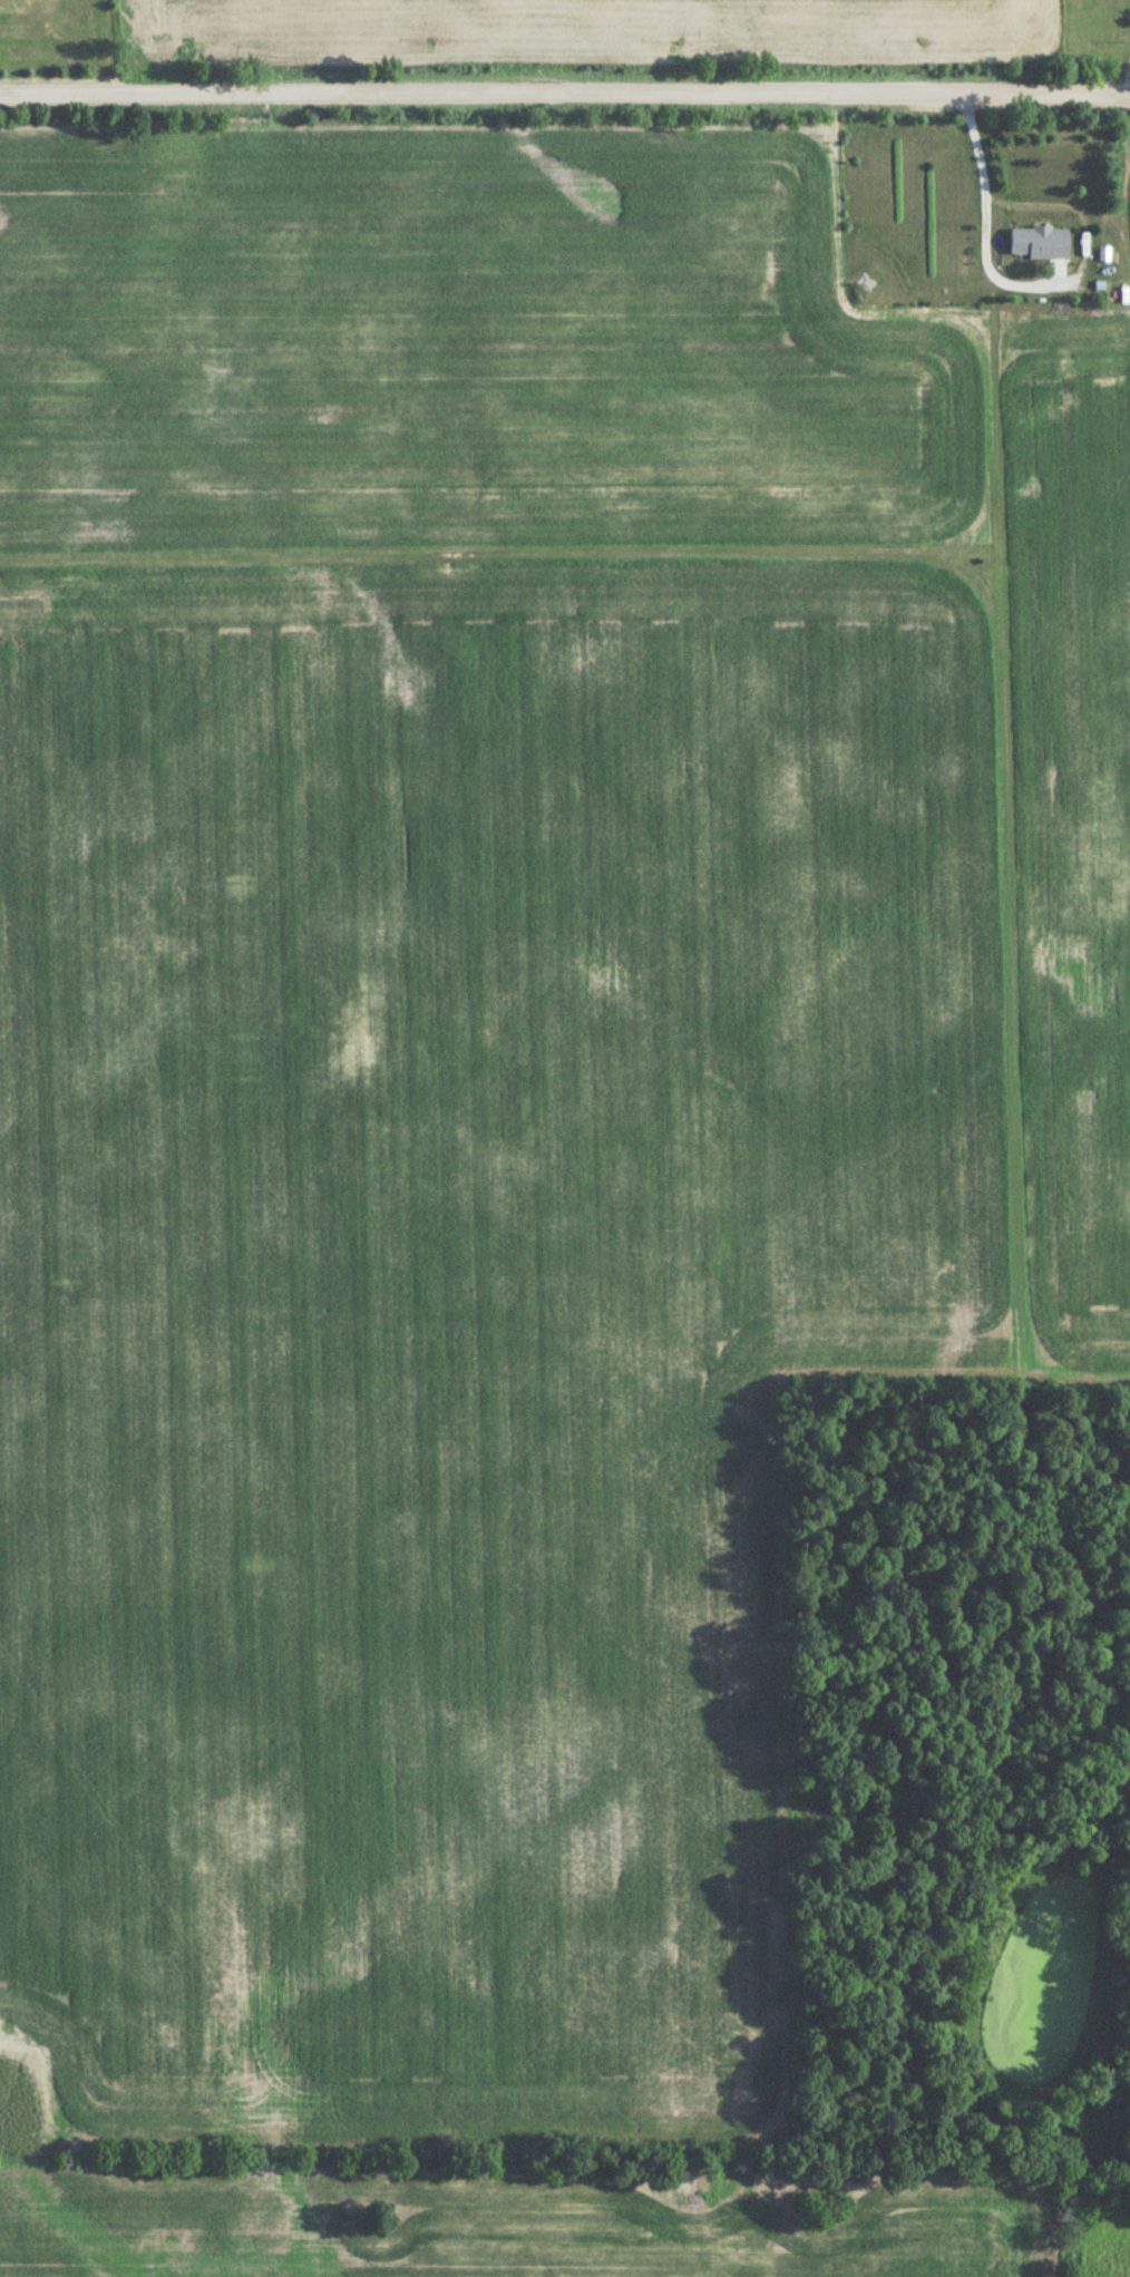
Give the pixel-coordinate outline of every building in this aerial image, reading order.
[(1068,229),(1010,229),(1010,260),(1068,260),(1068,229)]
